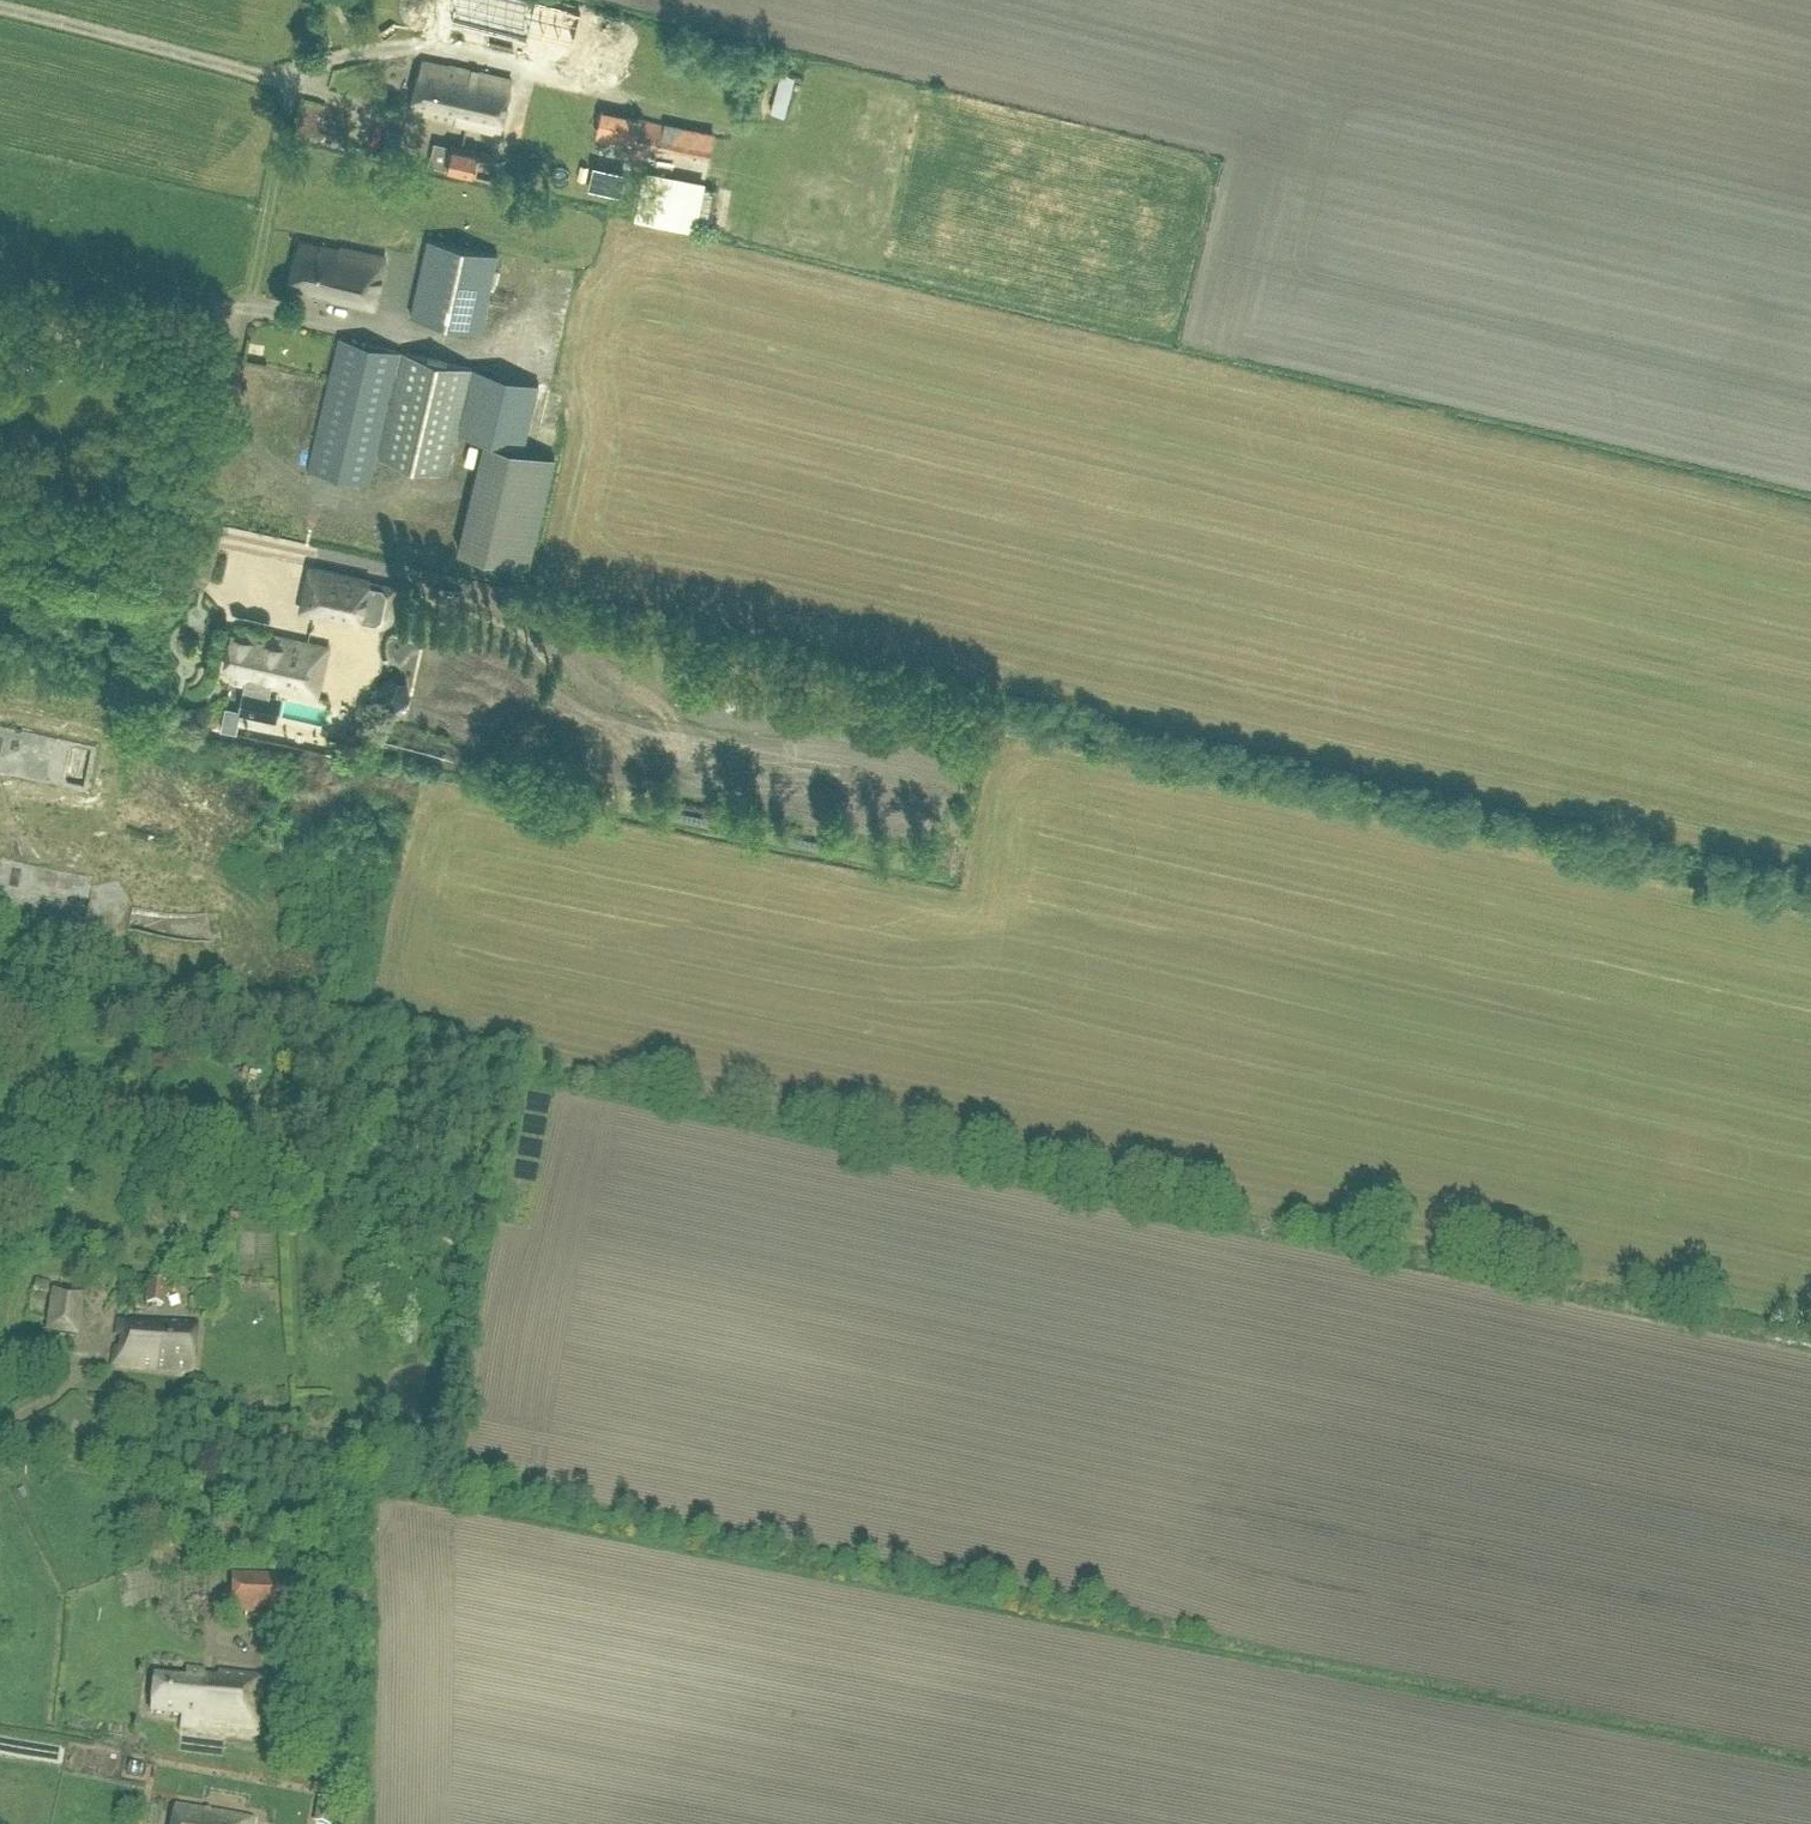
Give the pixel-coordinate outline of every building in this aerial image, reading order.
[(571,39),(578,11),(533,0),(454,0),(450,19),(524,37),(527,28),(571,39)] [(410,107),(499,126),(509,76),(447,63),(447,64),(420,58),(410,107)] [(714,132),(602,107),(594,105),(592,112),(592,114),(579,112),(582,96),(531,85),(521,126),(586,140),(590,122),(597,123),(596,133),(708,158),(714,132)] [(396,157),(403,133),(386,128),(379,152),(396,157)] [(478,149),(478,150),(453,144),(449,165),(494,175),(498,153),(478,149)] [(635,207),(697,221),(704,192),(642,178),(635,207)] [(481,329),(498,252),(426,236),(409,313),(481,329)] [(321,290),(321,291),(376,304),(380,285),(376,284),(382,254),(341,244),(341,247),(297,237),(287,282),(321,290)] [(461,362),(460,364),(425,355),(339,335),(308,467),(368,481),(374,453),(447,471),(458,430),(524,447),(539,382),(461,362)] [(306,604),(357,616),(365,578),(314,565),(306,604)] [(317,694),(328,646),(329,643),(283,632),(281,640),(232,630),(224,665),(232,667),(230,677),(244,681),(246,676),(257,678),(257,681),(317,694)] [(243,708),(278,713),(279,700),(245,695),(243,708)] [(0,720),(0,769),(100,792),(111,745),(0,720)] [(11,1081),(8,1096),(28,1100),(31,1085),(11,1081)] [(34,1283),(32,1295),(48,1298),(50,1286),(34,1283)] [(146,1307),(162,1308),(164,1284),(148,1283),(146,1307)] [(44,1335),(78,1339),(84,1297),(50,1293),(44,1335)] [(152,1326),(115,1323),(111,1367),(190,1375),(195,1327),(152,1322),(152,1326)] [(277,1451),(289,1452),(290,1438),(278,1437),(277,1451)] [(229,1621),(292,1623),(294,1578),(231,1576),(229,1621)] [(181,1728),(255,1736),(261,1678),(186,1670),(184,1684),(154,1681),(151,1713),(182,1716),(181,1728)] [(176,1810),(173,1823),(250,1823),(176,1810)]
